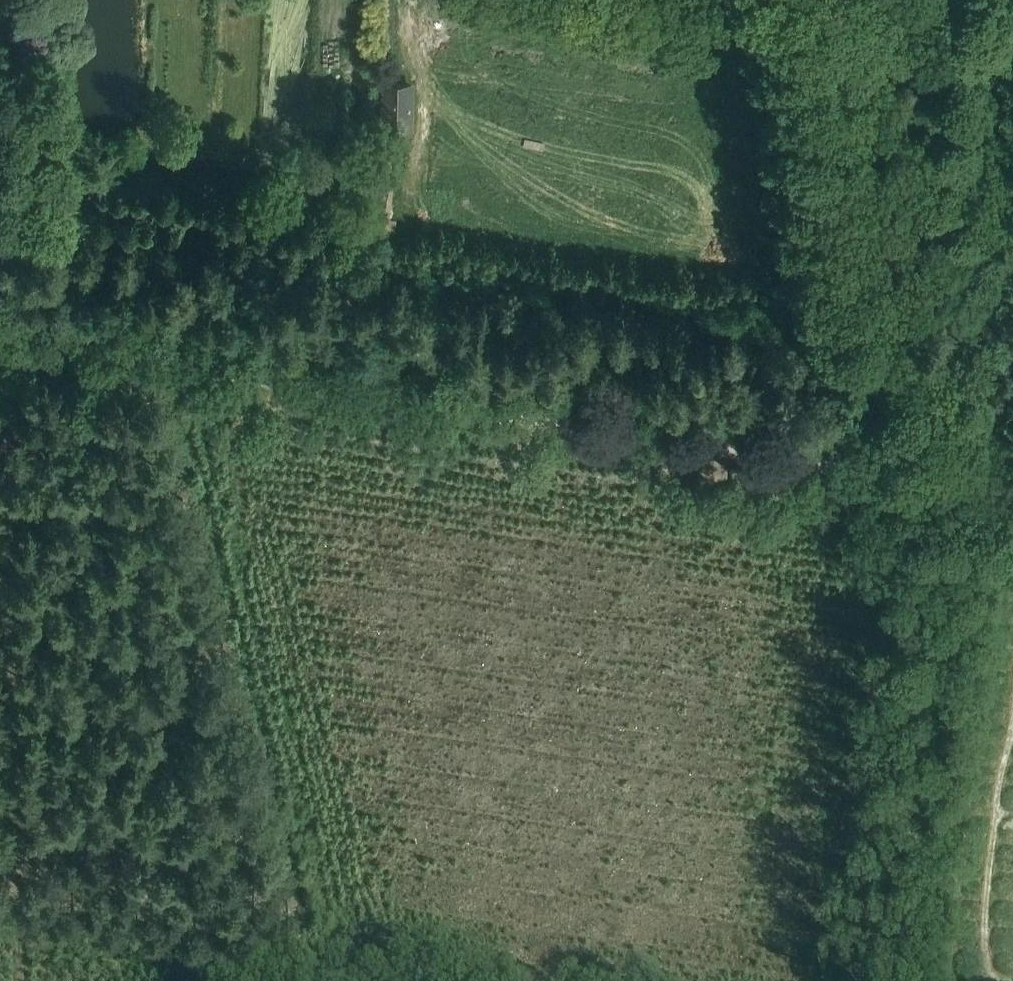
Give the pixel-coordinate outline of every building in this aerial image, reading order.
[(412,131),(413,82),(381,81),(380,130),(412,131)]
